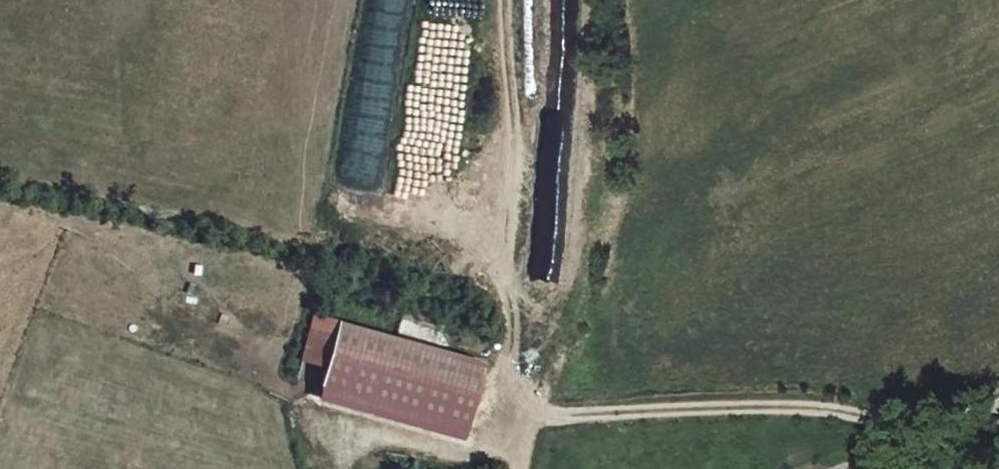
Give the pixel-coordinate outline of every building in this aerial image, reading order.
[(418,194),(437,195),(440,113),(422,112),(418,194)] [(471,461),(497,381),(357,337),(331,416),(471,461)]
